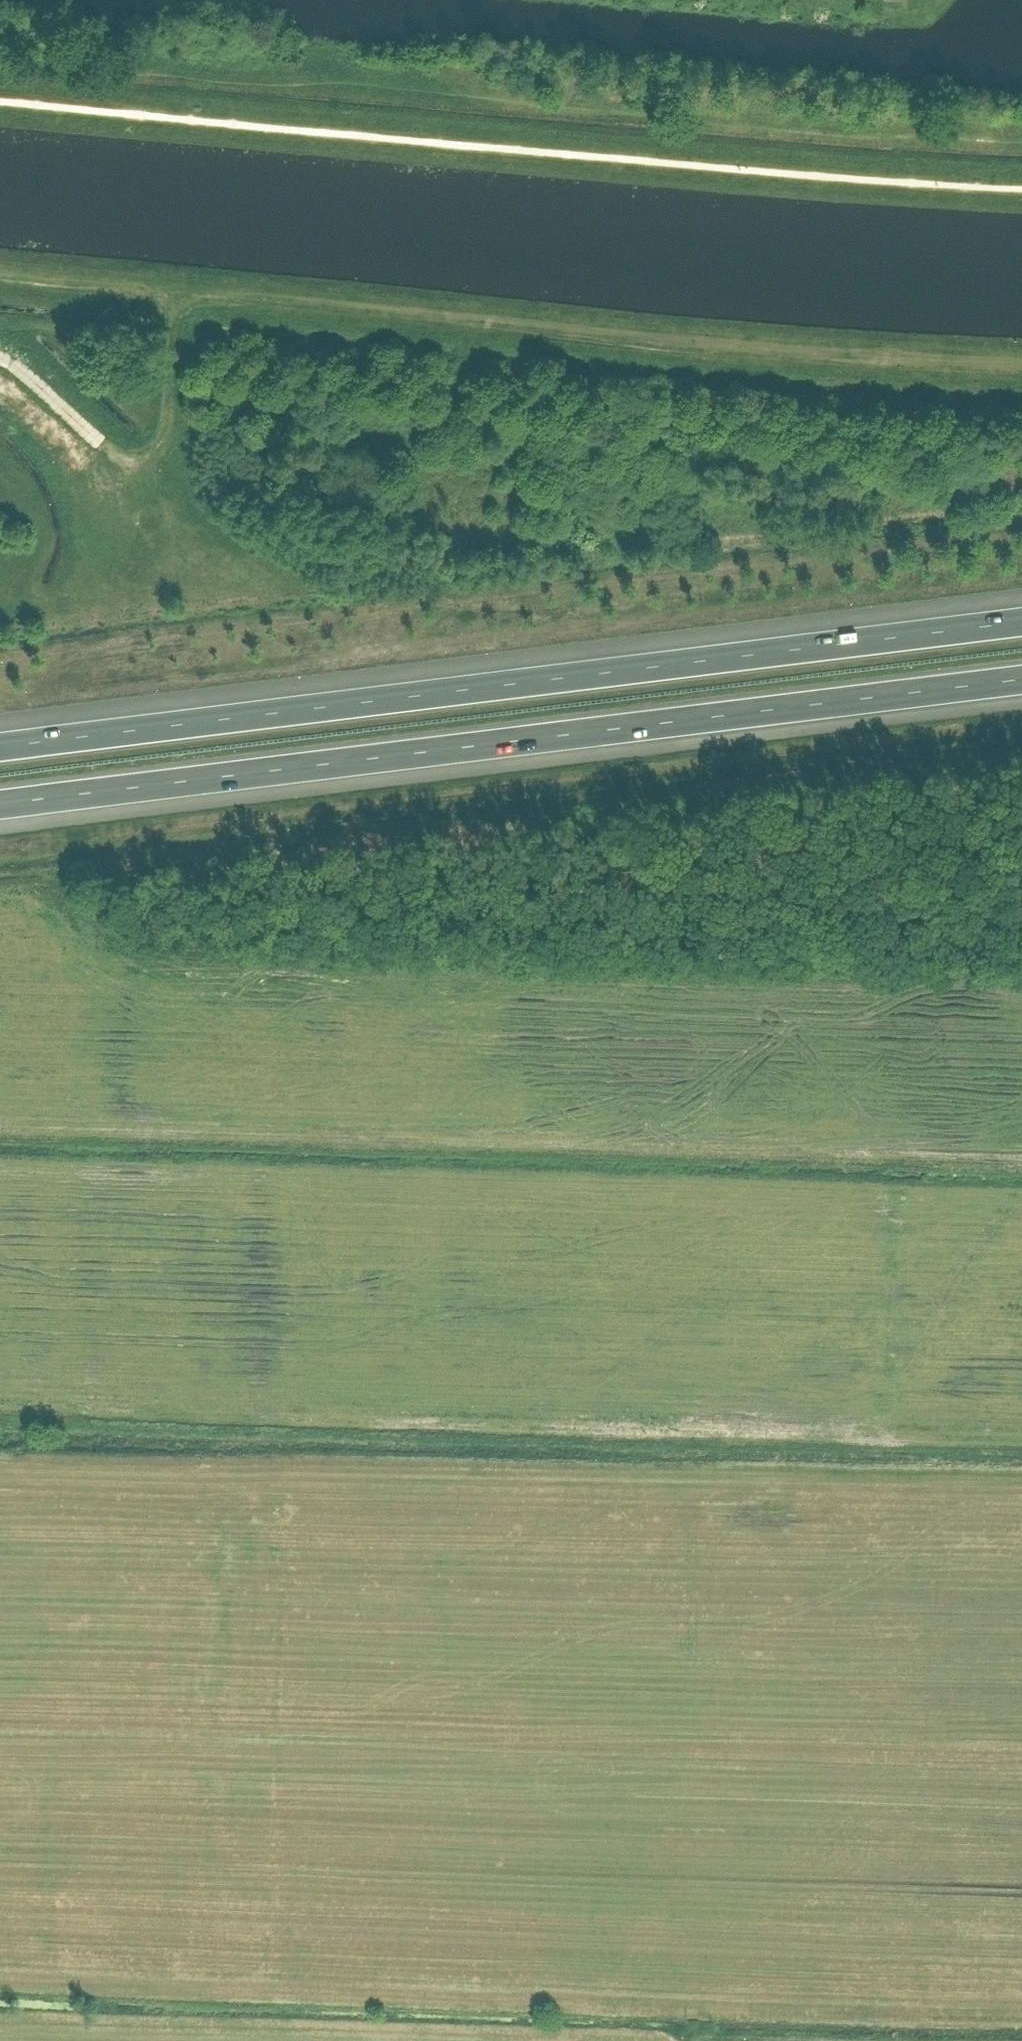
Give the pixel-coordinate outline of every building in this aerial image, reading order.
[(26,728),(25,718),(0,721),(0,731),(26,728)]
